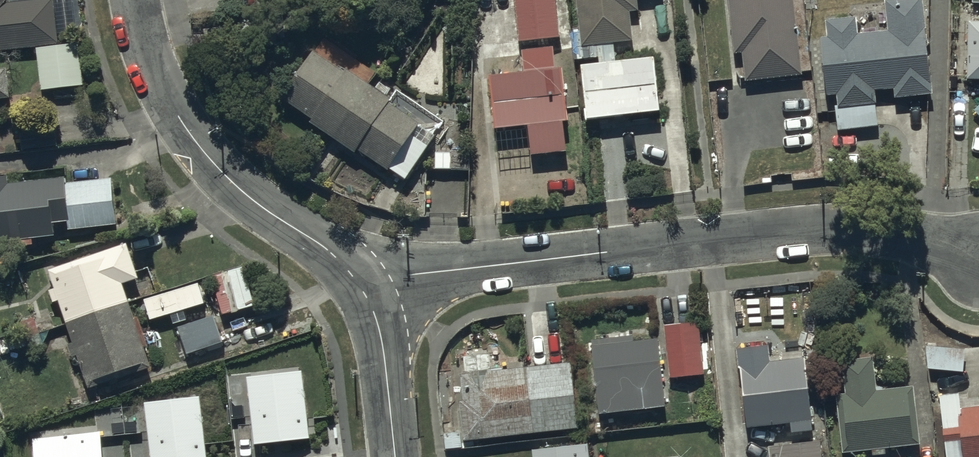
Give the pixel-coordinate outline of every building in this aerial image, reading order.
[(518,47),(560,41),(555,0),(512,0),(518,47)] [(578,35),(572,35),(575,66),(601,63),(600,50),(631,47),(628,18),(638,17),(636,4),(660,1),(660,0),(574,0),(578,35)] [(791,0),(727,0),(734,58),(739,57),(743,89),(801,82),(791,0)] [(37,50),(39,95),(82,92),(79,47),(54,48),(51,5),(8,8),(0,2),(0,52),(0,53),(37,50)] [(855,25),(825,27),(827,42),(819,43),(824,102),(832,101),(835,136),(877,132),(873,97),(893,96),(894,104),(930,100),(922,4),(883,7),(886,37),(856,40),(855,25)] [(968,29),(968,87),(978,87),(978,29),(968,29)] [(524,80),(488,84),(494,138),(527,134),(530,162),(565,158),(562,128),(567,128),(561,75),(555,76),(552,53),(521,57),(524,80)] [(308,56),(278,105),(310,125),(306,132),(353,160),(356,155),(406,186),(436,137),(425,130),(421,135),(414,130),(415,127),(389,111),(393,105),(345,76),(344,78),(308,56)] [(652,66),(580,74),(586,126),(658,118),(652,66)] [(11,105),(9,75),(0,76),(0,106),(11,105)] [(6,183),(0,184),(0,248),(19,246),(19,252),(32,251),(31,245),(55,243),(53,230),(69,229),(69,234),(117,230),(113,184),(64,188),(63,185),(7,190),(6,183)] [(125,249),(48,276),(53,294),(48,296),(53,309),(58,307),(72,349),(67,351),(71,364),(75,362),(87,395),(150,373),(121,291),(137,285),(125,249)] [(665,325),(670,376),(705,373),(699,321),(665,325)] [(209,322),(179,329),(184,349),(214,341),(209,322)] [(22,340),(8,345),(12,356),(27,351),(28,355),(43,351),(34,324),(19,329),(22,340)] [(658,338),(633,340),(633,334),(591,339),(599,411),(665,405),(658,338)] [(766,353),(736,356),(745,437),(772,434),(773,444),(812,440),(811,432),(824,430),(822,415),(808,417),(803,365),(767,368),(766,353)] [(461,372),(463,399),(461,399),(465,439),(579,427),(572,361),(461,372)] [(842,456),(858,456),(871,456),(886,456),(886,455),(919,453),(914,393),(876,396),(873,365),(841,368),(844,401),(838,402),(842,456)] [(249,376),(256,442),(307,437),(300,371),(249,376)] [(241,384),(230,385),(230,394),(241,394),(241,384)] [(147,402),(153,456),(205,456),(199,397),(147,402)] [(938,402),(944,456),(978,456),(978,410),(960,412),(959,400),(938,402)] [(136,421),(126,422),(126,431),(137,431),(136,421)] [(124,422),(112,423),(113,433),(124,432),(124,422)] [(35,439),(37,456),(102,456),(100,432),(35,439)] [(588,443),(532,449),(533,456),(590,456),(588,443)] [(768,451),(768,456),(822,456),(821,445),(768,451)]
